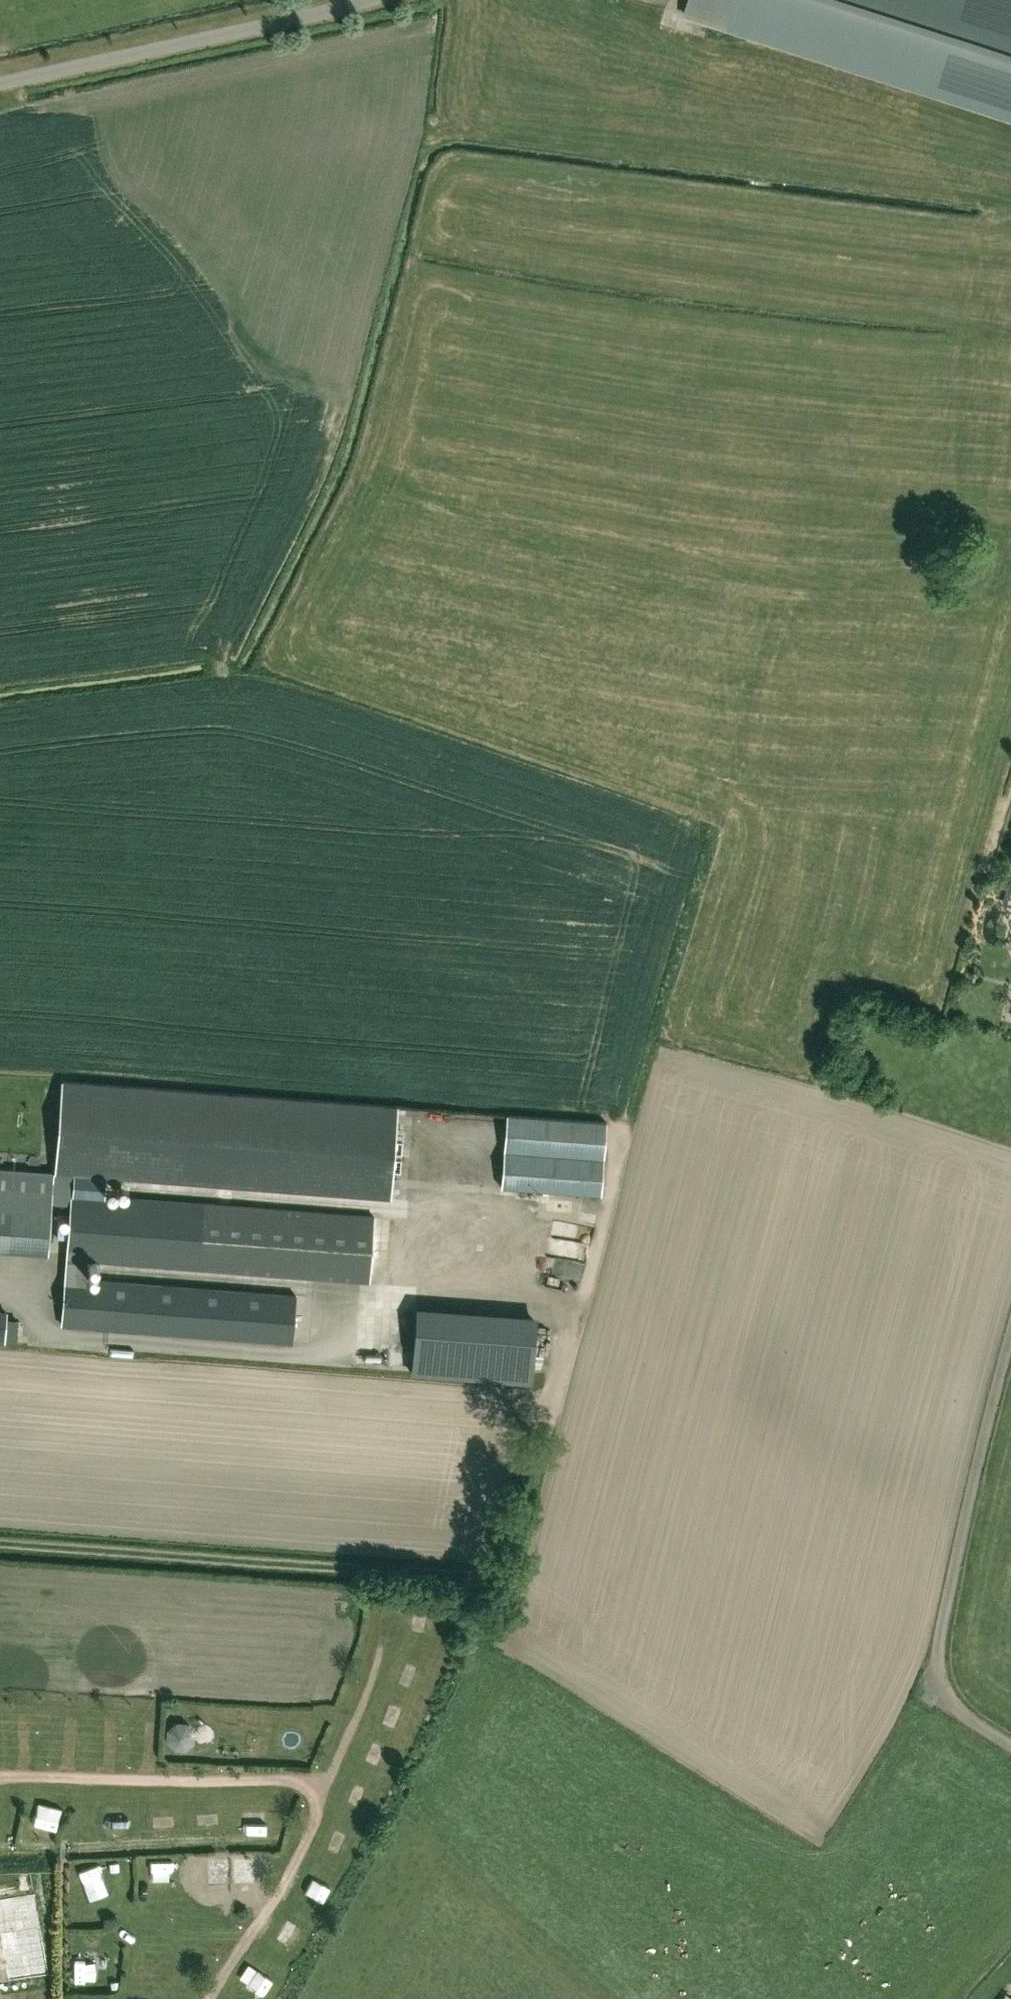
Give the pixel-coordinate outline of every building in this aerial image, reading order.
[(683,16),(1010,119),(1010,0),(688,0),(683,16)] [(52,1203),(70,1205),(61,1326),(292,1344),(296,1294),(86,1278),(88,1262),(211,1270),(369,1281),(374,1215),(216,1203),(83,1193),(85,1174),(391,1197),(398,1104),(61,1079),(54,1172),(52,1203)] [(501,1187),(600,1194),(606,1122),(506,1114),(501,1187)] [(48,1254),(52,1203),(54,1172),(0,1167),(0,1250),(48,1254)] [(574,1214),(575,1200),(562,1199),(560,1213),(574,1214)] [(545,1227),(568,1232),(570,1219),(548,1215),(545,1227)] [(537,1317),(418,1308),(413,1375),(532,1383),(537,1317)] [(0,1310),(0,1342),(29,1344),(29,1335),(21,1334),(22,1324),(18,1324),(18,1318),(7,1317),(7,1311),(0,1310)] [(172,1744),(188,1745),(189,1729),(174,1728),(172,1744)] [(193,1897),(191,1874),(162,1876),(164,1899),(193,1897)] [(993,1998),(1010,1998),(1010,1995),(996,1990),(993,1998)]
